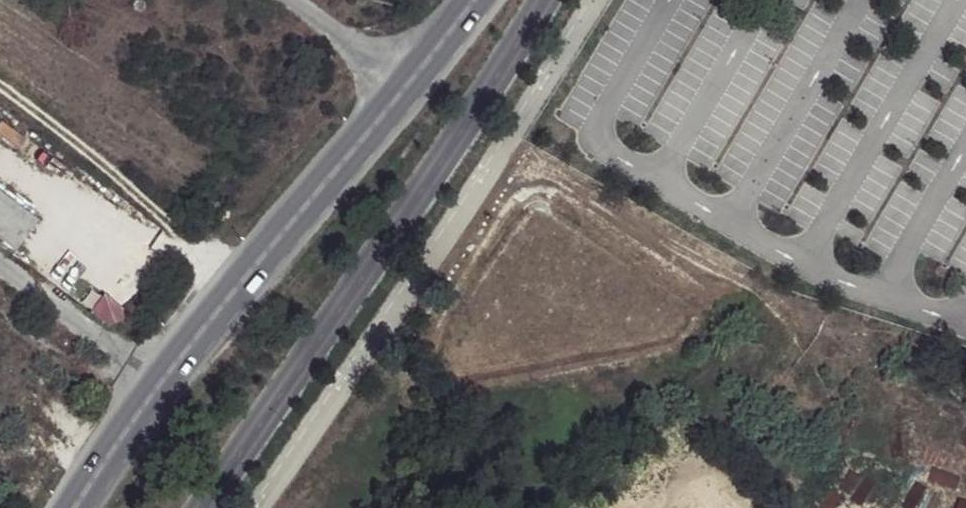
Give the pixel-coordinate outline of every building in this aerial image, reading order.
[(42,272),(93,308),(112,282),(61,246),(42,272)]
